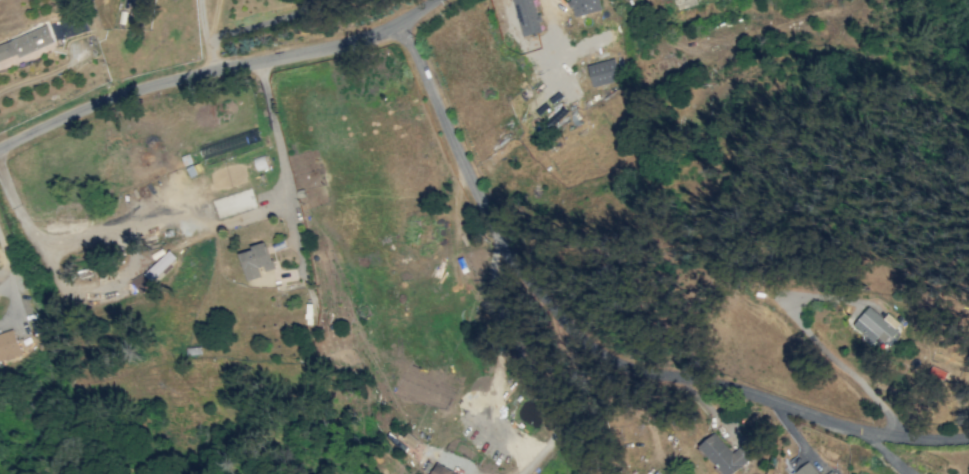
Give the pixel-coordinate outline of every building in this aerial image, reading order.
[(540,32),(533,0),(514,0),(521,36),(540,32)] [(599,0),(570,0),(574,17),(601,10),(599,0)] [(696,0),(674,0),(676,9),(697,4),(696,0)] [(54,43),(47,23),(0,41),(0,63),(54,43)] [(593,87),(620,80),(615,58),(587,65),(593,87)] [(245,280),(263,276),(262,271),(273,269),(267,241),(249,246),(250,250),(239,253),(245,280)] [(176,258),(169,250),(143,274),(149,281),(176,258)] [(138,293),(150,287),(143,273),(130,280),(138,293)] [(854,324),(873,342),(878,337),(885,343),(901,325),(888,313),(883,318),(870,306),(854,324)] [(21,356),(14,330),(0,334),(0,362),(21,356)] [(714,433),(699,447),(724,473),(733,473),(754,454),(743,443),(733,453),(714,433)] [(809,461),(794,473),(819,473),(809,461)] [(436,462),(430,473),(458,473),(436,462)]
